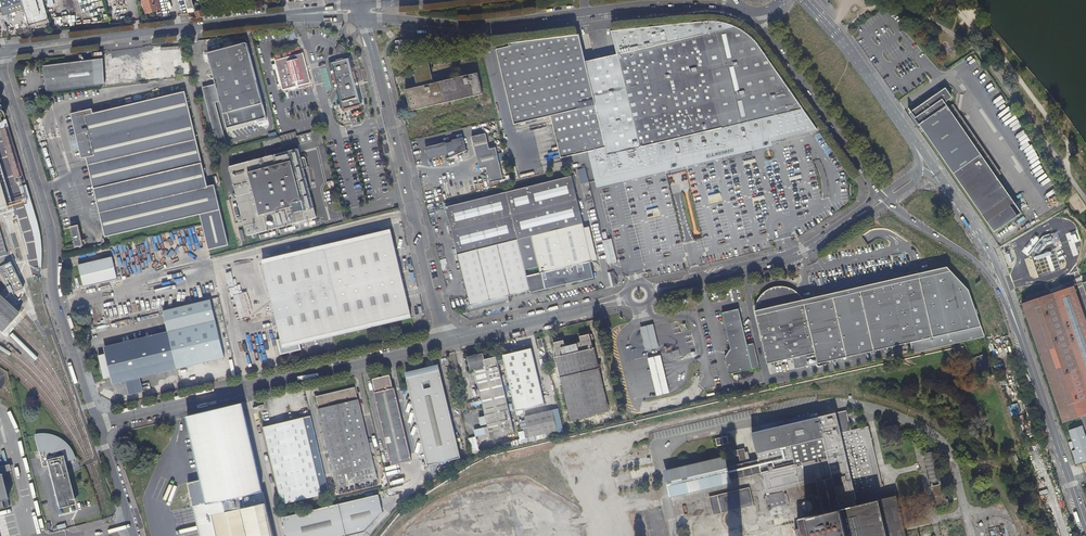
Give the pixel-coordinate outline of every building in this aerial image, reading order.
[(0,12),(1,16),(22,10),(19,0),(0,0),(0,11),(0,12)] [(47,20),(41,0),(19,0),(20,3),(22,10),(27,26),(33,24),(34,27),(35,28),(41,26),(41,25),(40,22),(47,20)] [(159,9),(157,0),(141,0),(145,14),(159,9)] [(192,8),(191,6),(190,0),(183,0),(185,8),(192,8)] [(579,35),(510,43),(509,44),(508,45),(509,46),(510,47),(496,50),(514,125),(551,116),(561,158),(593,151),(600,182),(677,163),(768,141),(817,130),(777,72),(764,53),(760,47),(756,43),(753,39),(748,35),(743,31),(736,28),(730,25),(723,23),(716,22),(710,22),(703,22),(612,31),(617,55),(586,62),(579,35)] [(223,113),(262,103),(246,45),(244,43),(240,45),(240,44),(234,45),(235,46),(208,53),(207,55),(223,113)] [(344,48),(338,44),(334,50),(337,52),(341,52),(344,48)] [(310,83),(302,53),(274,60),(275,64),(271,65),(272,70),(276,68),(280,83),(276,84),(277,88),(281,87),(282,90),(310,83)] [(338,61),(330,63),(341,103),(358,98),(347,59),(343,60),(343,58),(337,59),(338,61)] [(104,85),(100,59),(42,67),(46,92),(104,85)] [(406,90),(411,110),(442,104),(442,106),(453,104),(453,101),(483,94),(478,73),(434,83),(433,79),(431,70),(429,60),(413,64),(415,74),(417,82),(418,87),(406,90)] [(945,88),(910,113),(994,233),(1022,214),(944,103),(951,98),(945,88)] [(200,216),(202,225),(209,251),(228,246),(214,187),(207,188),(185,94),(94,115),(93,114),(75,118),(85,159),(87,159),(106,238),(200,216)] [(75,118),(93,114),(92,110),(71,115),(81,160),(85,159),(75,118)] [(0,122),(0,126),(1,129),(0,130),(5,148),(14,146),(8,128),(6,120),(0,122)] [(970,128),(967,130),(981,152),(985,150),(970,128)] [(473,137),(480,168),(500,164),(496,147),(490,149),(486,133),(473,137)] [(1029,137),(1020,142),(1035,170),(1044,165),(1029,137)] [(278,138),(263,141),(264,146),(279,142),(278,138)] [(446,142),(426,147),(428,159),(449,154),(450,158),(458,157),(458,155),(467,150),(467,149),(466,149),(463,138),(453,140),(453,142),(446,143),(446,142)] [(14,146),(5,148),(15,180),(24,177),(14,146)] [(272,154),(272,155),(230,166),(229,167),(237,196),(231,198),(236,214),(241,212),(247,235),(248,235),(316,218),(304,169),(301,158),(299,150),(297,149),(274,155),(273,154),(272,154)] [(0,167),(0,210),(6,208),(7,210),(13,209),(0,167)] [(581,183),(589,181),(587,167),(579,168),(581,183)] [(573,176),(447,207),(457,249),(470,302),(467,303),(469,311),(507,302),(506,297),(546,287),(546,289),(595,278),(591,261),(593,261),(573,176)] [(20,187),(32,231),(34,234),(35,244),(38,270),(39,270),(41,270),(41,247),(41,243),(36,220),(26,186),(20,187)] [(83,247),(78,227),(70,229),(75,249),(83,247)] [(0,228),(0,260),(8,258),(0,228)] [(411,318),(390,230),(260,260),(281,349),(411,318)] [(603,242),(608,265),(617,263),(612,240),(603,242)] [(112,258),(79,266),(83,286),(83,288),(84,287),(84,288),(118,280),(112,258)] [(22,288),(12,266),(4,270),(15,292),(22,288)] [(792,358),(795,369),(910,342),(914,354),(967,341),(977,339),(966,290),(947,266),(866,285),(870,302),(863,304),(859,287),(803,300),(801,297),(800,296),(799,294),(797,292),(794,290),(793,290),(788,288),(783,286),(779,286),(778,287),(777,287),(774,287),(772,288),(769,289),(766,291),(765,291),(764,292),(764,293),(761,295),(760,297),(758,299),(757,301),(756,303),(756,305),(755,307),(755,309),(755,311),(767,364),(792,358)] [(610,272),(614,287),(618,286),(620,282),(618,277),(614,272),(610,272)] [(1023,305),(1064,422),(1066,422),(1075,450),(1071,452),(1076,465),(1085,461),(1085,439),(1079,417),(1085,415),(1085,319),(1075,287),(1063,291),(1063,288),(1054,291),(1055,294),(1023,305)] [(0,296),(0,331),(1,331),(18,312),(0,296)] [(163,310),(166,323),(168,332),(169,338),(105,354),(99,356),(104,379),(111,378),(175,363),(176,369),(224,357),(216,320),(215,320),(213,312),(210,299),(196,303),(192,304),(163,310)] [(729,374),(759,367),(753,343),(747,345),(739,309),(722,313),(731,348),(725,358),(729,374)] [(562,378),(571,417),(608,408),(604,388),(599,389),(594,369),(599,368),(600,368),(599,364),(598,365),(593,366),(591,355),(595,354),(594,348),(593,349),(591,340),(590,335),(589,331),(579,334),(581,342),(565,346),(563,337),(553,340),(557,357),(556,357),(558,364),(563,363),(566,376),(562,378)] [(105,354),(169,338),(168,332),(104,347),(105,354)] [(969,345),(973,363),(980,362),(976,344),(969,345)] [(657,347),(645,350),(656,397),(668,394),(657,347)] [(533,349),(505,355),(518,411),(546,404),(533,349)] [(493,438),(516,432),(498,357),(485,359),(483,354),(470,357),(473,370),(476,369),(482,394),(487,415),(483,416),(485,423),(489,422),(492,433),(493,438)] [(139,378),(176,369),(175,363),(111,378),(112,384),(124,381),(139,378)] [(461,454),(440,368),(408,376),(429,463),(461,454)] [(599,368),(594,369),(599,389),(604,388),(599,368)] [(394,387),(391,373),(373,377),(377,391),(375,391),(394,464),(413,459),(395,386),(394,387)] [(127,395),(142,391),(139,378),(124,381),(127,395)] [(358,398),(355,386),(317,396),(320,408),(319,408),(339,487),(379,478),(359,398),(358,398)] [(487,415),(482,394),(478,395),(483,416),(487,415)] [(243,402),(187,416),(201,480),(188,483),(200,535),(274,535),(243,402)] [(548,433),(549,440),(559,437),(553,411),(527,417),(530,428),(525,429),(527,438),(548,433)] [(898,496),(857,505),(856,500),(857,500),(855,492),(884,485),(870,426),(852,430),(848,411),(754,432),(760,459),(727,466),(725,459),(669,472),(674,492),(763,471),(768,491),(789,486),(792,500),(820,493),(825,513),(799,519),(803,535),(908,535),(898,496)] [(283,504),(330,492),(311,416),(264,427),(283,504)] [(63,462),(74,460),(73,456),(72,453),(70,451),(69,448),(66,445),(64,443),(62,441),(59,439),(56,438),(53,436),(50,435),(47,435),(43,435),(40,435),(37,435),(34,436),(41,468),(47,466),(57,506),(73,502),(63,462)] [(717,438),(719,444),(730,442),(728,435),(717,438)] [(746,448),(736,450),(737,455),(741,455),(742,460),(749,458),(746,448)] [(719,494),(723,511),(755,504),(751,486),(719,494)] [(857,505),(898,496),(897,490),(857,500),(856,500),(857,505)] [(366,530),(384,510),(379,494),(333,505),(341,535),(343,535),(366,530)] [(333,505),(285,517),(290,535),(341,535),(333,505)]
